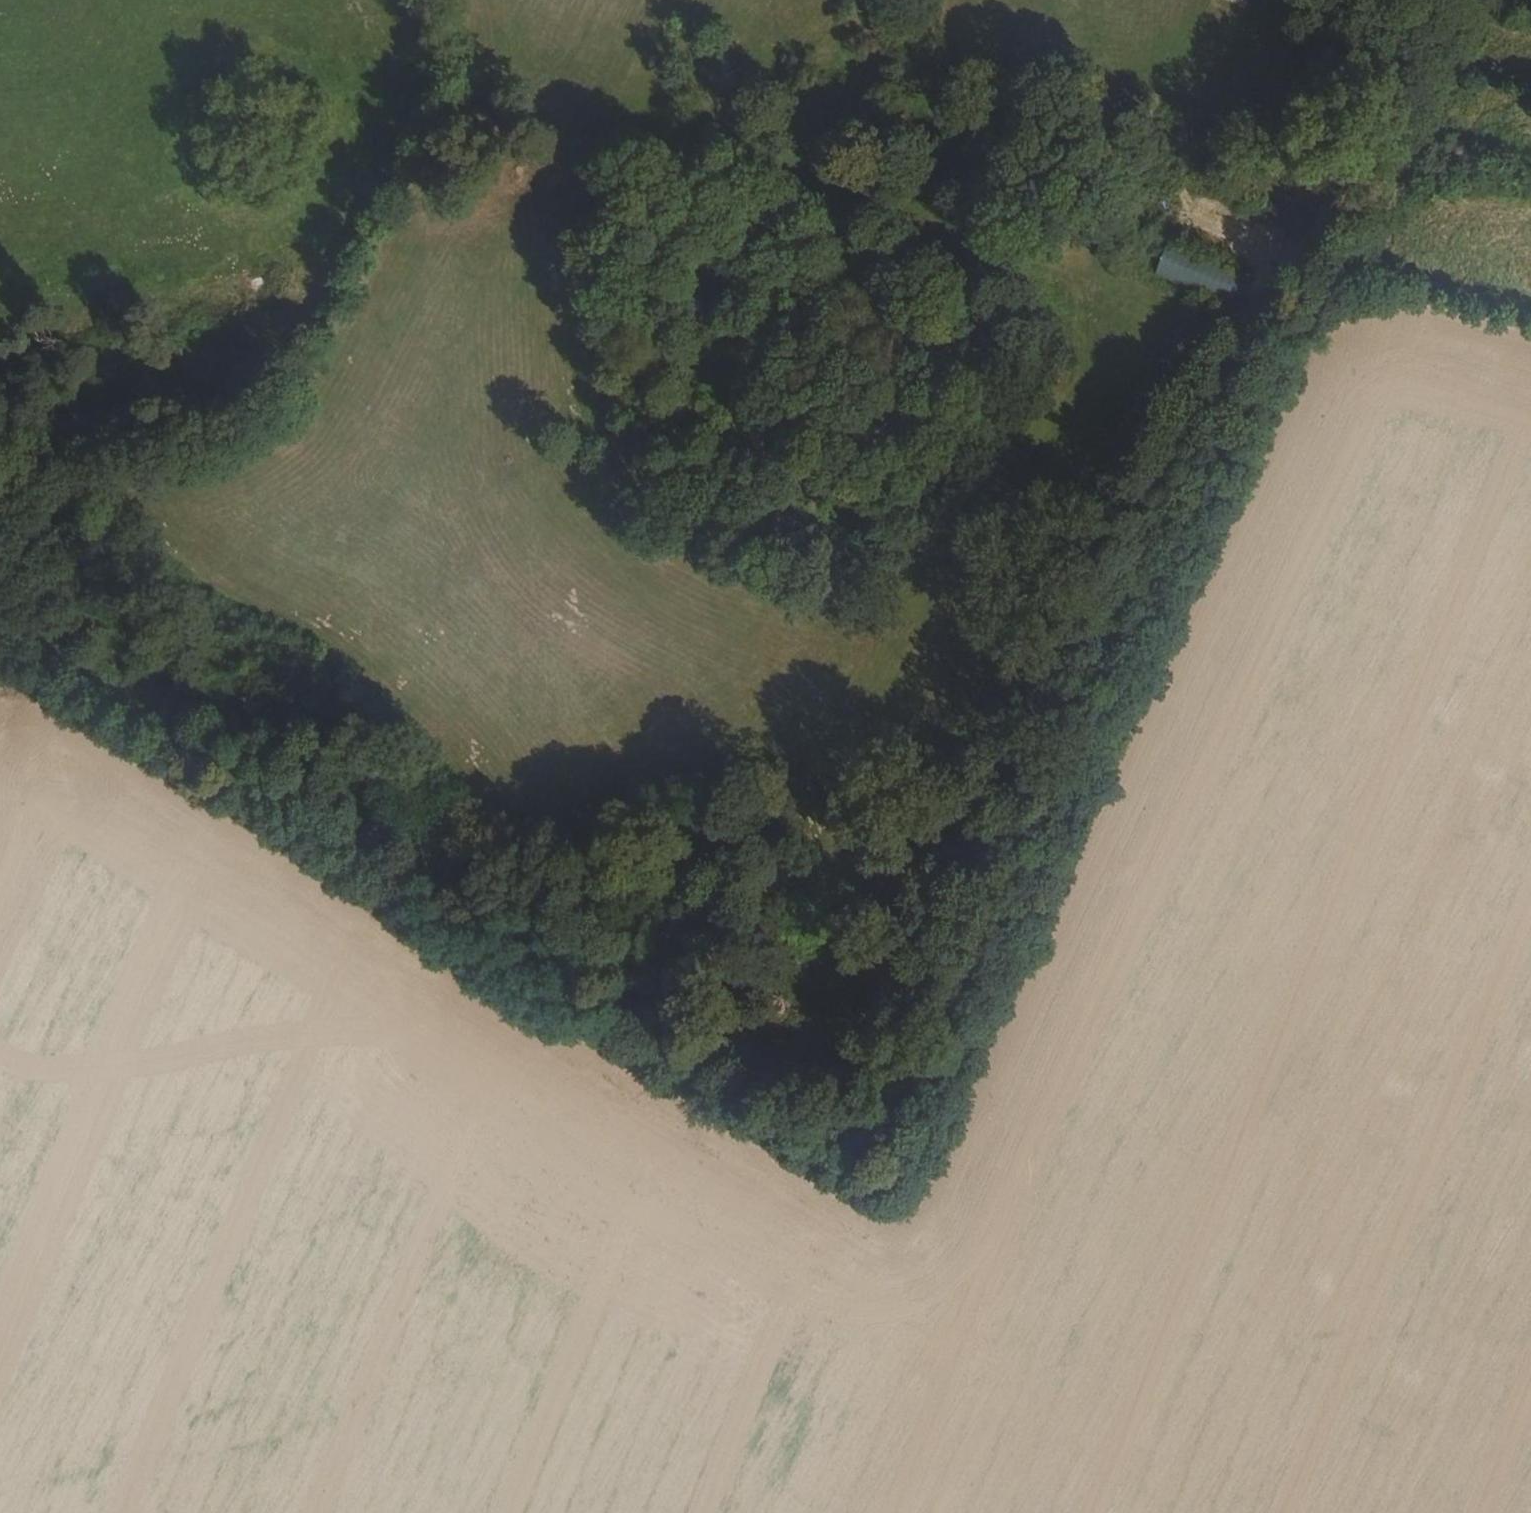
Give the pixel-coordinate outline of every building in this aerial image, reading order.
[(1245,276),(1169,247),(1157,279),(1233,308),(1245,276)]
